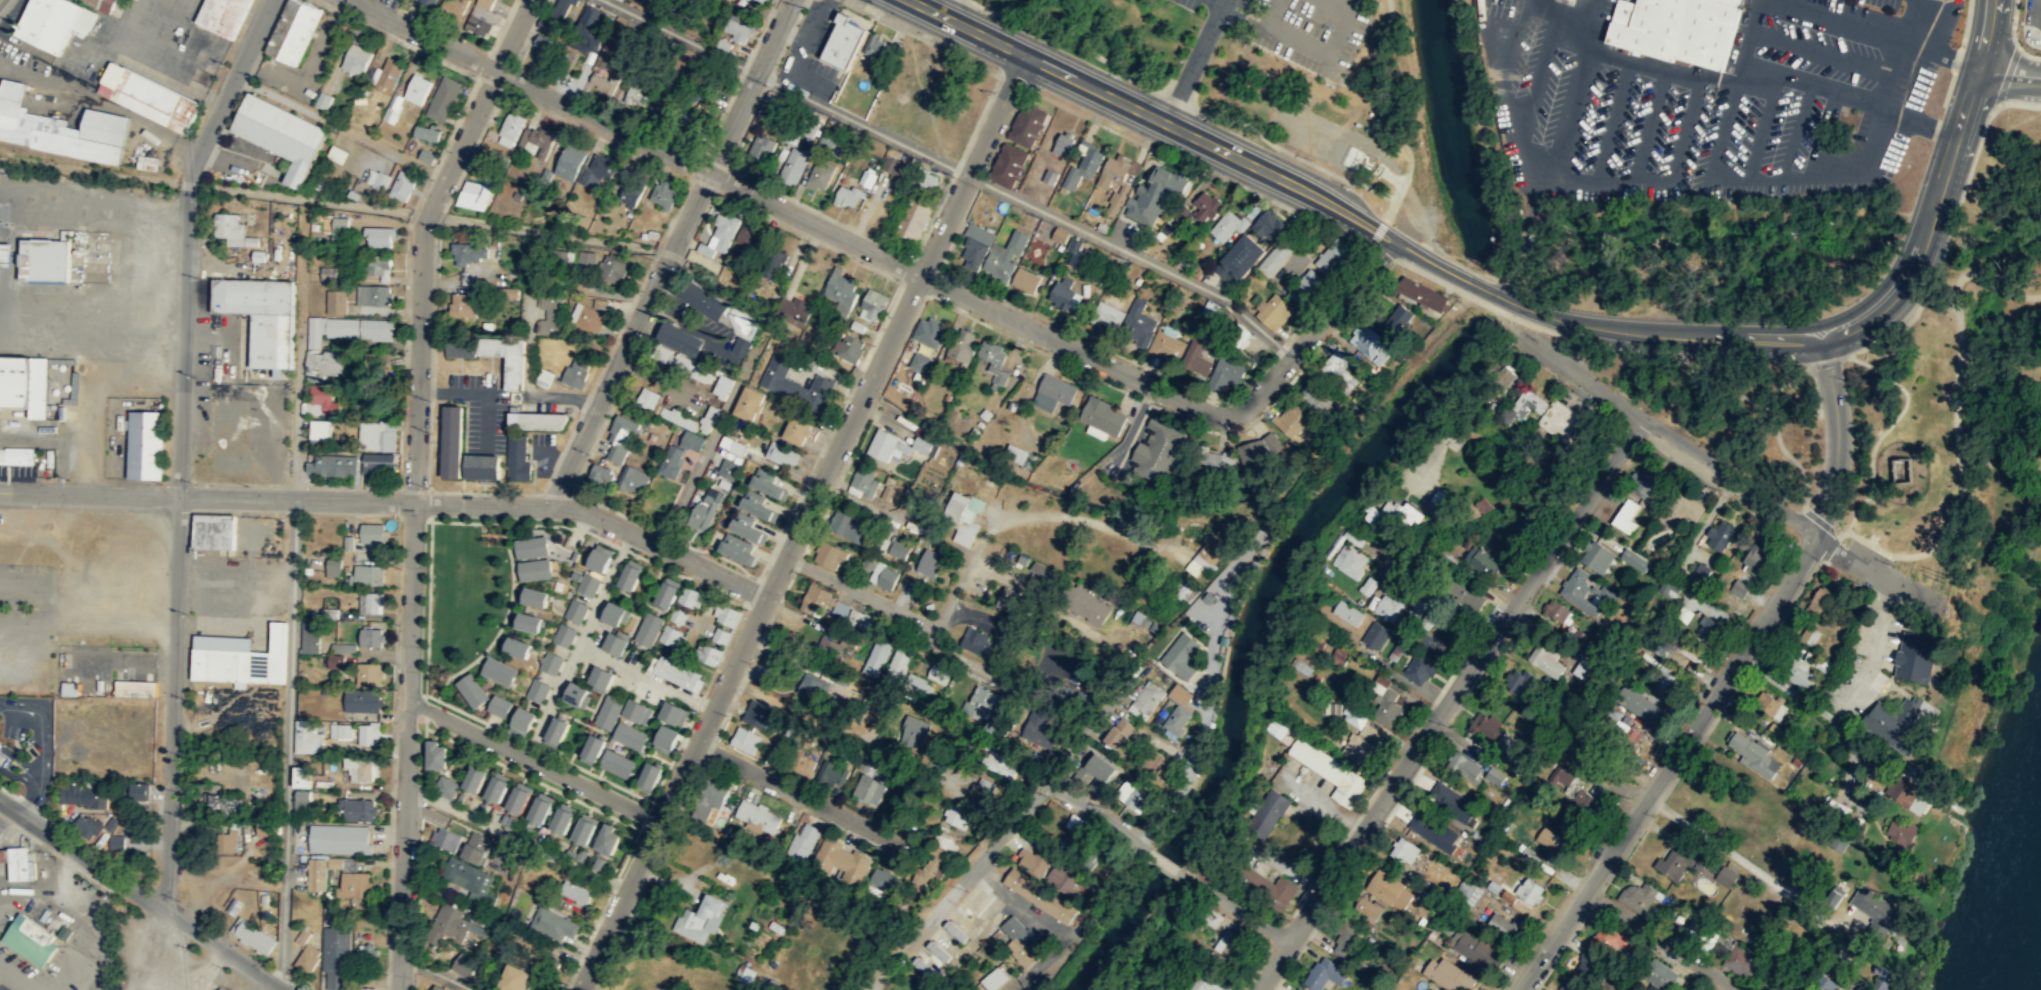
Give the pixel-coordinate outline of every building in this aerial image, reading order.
[(58,54),(72,26),(86,33),(97,12),(72,0),(30,0),(14,33),(58,54)] [(98,2),(95,8),(110,15),(117,0),(93,0),(98,2)] [(195,22),(231,40),(251,0),(206,0),(195,22)] [(322,7),(307,0),(289,0),(264,50),(295,65),(322,7)] [(435,0),(419,0),(418,2),(431,8),(435,0)] [(469,0),(444,0),(440,8),(460,16),(469,0)] [(476,2),(487,8),(492,0),(477,0),(476,2)] [(563,19),(571,2),(576,4),(578,0),(557,0),(551,14),(563,19)] [(1743,0),(1637,0),(1636,3),(1625,0),(1617,0),(1605,41),(1672,61),(1673,57),(1722,71),(1743,0)] [(604,9),(588,3),(582,20),(598,25),(604,9)] [(842,9),(838,19),(840,20),(823,56),(849,69),(869,28),(851,19),(853,14),(842,9)] [(493,23),(471,12),(465,25),(485,35),(487,31),(489,31),(493,23)] [(551,32),(555,23),(541,16),(537,25),(551,32)] [(733,32),(731,37),(744,43),(752,26),(729,17),(725,28),(733,32)] [(575,29),(570,46),(589,52),(590,49),(600,53),(604,39),(575,29)] [(887,41),(881,39),(883,36),(872,31),(863,50),(870,53),(868,57),(877,61),(887,41)] [(546,62),(557,40),(552,37),(539,32),(537,37),(534,44),(537,46),(533,56),(546,62)] [(732,42),(728,51),(716,45),(720,36),(732,42)] [(372,52),(352,43),(340,66),(361,76),(372,52)] [(612,55),(601,50),(595,64),(607,69),(612,55)] [(376,81),(392,89),(403,65),(396,62),(397,59),(388,55),(376,81)] [(111,60),(95,92),(185,134),(200,102),(111,60)] [(623,70),(612,93),(596,87),(598,84),(589,80),(595,69),(601,72),(600,74),(609,79),(615,67),(623,70)] [(403,96),(420,104),(431,81),(414,73),(403,96)] [(461,82),(442,73),(423,114),(442,123),(461,82)] [(0,98),(0,140),(119,163),(128,117),(86,109),(82,129),(66,125),(67,119),(20,110),(25,83),(4,78),(0,98)] [(653,88),(643,108),(624,99),(633,81),(645,86),(646,85),(653,88)] [(332,95),(326,109),(314,104),(321,89),(332,95)] [(680,100),(669,122),(648,111),(659,90),(680,100)] [(249,91),(328,129),(299,189),(283,181),(294,159),(231,128),(249,91)] [(403,96),(393,91),(382,117),(393,123),(399,110),(398,110),(401,104),(399,103),(403,96)] [(1034,149),(1047,111),(1020,101),(1007,140),(1034,149)] [(710,112),(704,126),(701,124),(697,133),(682,126),(693,104),(710,112)] [(499,132),(514,140),(526,117),(519,113),(511,110),(510,112),(509,111),(499,132)] [(413,135),(437,141),(440,129),(416,124),(413,135)] [(557,134),(544,159),(537,156),(541,146),(528,140),(534,127),(538,128),(539,125),(557,134)] [(1066,153),(1070,144),(1073,138),(1070,137),(1072,133),(1066,130),(1064,134),(1060,132),(1051,151),(1059,154),(1059,153),(1063,156),(1065,153),(1066,153)] [(777,140),(765,164),(747,156),(757,134),(763,136),(764,134),(772,137),(777,140)] [(574,180),(589,148),(569,139),(562,156),(554,172),(574,180)] [(987,178),(1012,189),(1029,153),(1003,141),(987,178)] [(327,156),(343,163),(349,151),(333,144),(327,156)] [(1103,153),(1094,172),(1093,171),(1089,179),(1080,174),(1072,190),(1061,185),(1071,165),(1076,167),(1087,145),(1103,153)] [(811,153),(796,183),(779,175),(794,146),(802,149),(811,153)] [(436,154),(431,163),(418,157),(422,147),(436,154)] [(596,152),(618,162),(610,179),(601,175),(595,188),(576,180),(585,165),(589,166),(596,152)] [(912,166),(900,189),(892,185),(894,181),(891,180),(892,179),(888,177),(890,172),(881,168),(887,154),(912,166)] [(1120,183),(1125,174),(1130,163),(1118,157),(1116,159),(1108,155),(1095,183),(1106,189),(1111,179),(1120,183)] [(157,157),(138,156),(138,169),(157,169),(157,157)] [(837,164),(823,192),(806,185),(819,156),(837,164)] [(1173,193),(1181,196),(1188,178),(1157,163),(1149,179),(1152,180),(1149,187),(1139,182),(1135,191),(1138,193),(1136,198),(1132,197),(1124,213),(1152,225),(1159,211),(1165,213),(1173,193)] [(406,201),(417,177),(400,168),(389,193),(406,201)] [(876,174),(869,187),(857,181),(864,168),(876,174)] [(391,175),(383,191),(372,185),(380,169),(391,175)] [(646,183),(630,176),(619,198),(635,206),(646,183)] [(649,198),(671,207),(678,191),(672,188),(674,184),(662,178),(660,183),(657,181),(649,198)] [(493,189),(488,187),(488,184),(481,182),(466,179),(457,204),(484,209),(493,189)] [(861,189),(853,206),(842,201),(840,205),(832,201),(841,184),(850,188),(852,185),(861,189)] [(347,195),(357,199),(360,193),(350,188),(347,195)] [(1224,204),(1212,219),(1207,215),(1202,221),(1193,214),(1199,207),(1193,202),(1203,190),(1211,197),(1213,194),(1224,204)] [(915,242),(933,204),(907,192),(891,231),(915,242)] [(1288,224),(1268,206),(1251,226),(1262,236),(1265,234),(1273,241),(1288,224)] [(1250,221),(1240,233),(1235,228),(1222,242),(1209,230),(1224,212),(1225,213),(1227,211),(1229,209),(1240,219),(1243,215),(1250,221)] [(739,218),(720,211),(708,244),(699,241),(696,250),(712,256),(715,248),(727,252),(739,218)] [(226,244),(244,245),(244,223),(237,222),(238,213),(215,212),(214,235),(227,236),(226,244)] [(348,217),(333,217),(332,229),(347,230),(348,217)] [(762,231),(744,223),(736,242),(754,250),(762,231)] [(1069,231),(1063,243),(1051,237),(1056,225),(1069,231)] [(391,227),(369,226),(368,245),(390,246),(391,227)] [(1028,234),(1019,255),(1012,252),(1008,260),(1014,263),(1004,285),(993,280),(995,278),(990,275),(991,272),(981,267),(989,251),(993,242),(1005,247),(1014,227),(1028,234)] [(1213,268),(1225,278),(1226,276),(1233,282),(1239,275),(1242,277),(1267,249),(1246,231),(1213,268)] [(988,245),(975,271),(962,265),(966,258),(960,255),(965,246),(962,244),(967,235),(988,245)] [(1095,251),(1084,271),(1067,263),(1072,252),(1066,249),(1072,237),(1082,242),(1079,249),(1083,251),(1086,247),(1095,251)] [(1314,262),(1329,276),(1353,251),(1339,237),(1314,262)] [(21,239),(69,241),(67,282),(20,281),(21,239)] [(1267,278),(1293,251),(1283,241),(1257,268),(1267,278)] [(452,242),(451,253),(457,253),(456,264),(467,265),(467,260),(478,261),(479,256),(488,257),(488,247),(474,247),(474,242),(452,242)] [(789,254),(773,245),(758,269),(774,279),(789,254)] [(265,250),(264,261),(253,261),(253,249),(265,250)] [(595,266),(598,252),(581,249),(578,263),(595,266)] [(390,255),(366,254),(366,274),(384,274),(384,268),(390,268),(390,255)] [(599,276),(620,285),(628,264),(607,256),(599,276)] [(321,279),(336,280),(336,266),(321,266),(321,279)] [(1040,276),(1032,293),(1010,283),(1018,266),(1040,276)] [(1324,280),(1310,268),(1287,294),(1301,306),(1324,280)] [(837,301),(831,314),(843,320),(857,292),(851,290),(855,282),(838,274),(836,279),(829,275),(822,292),(837,301)] [(1066,311),(1075,291),(1068,288),(1073,279),(1063,274),(1060,281),(1056,279),(1051,290),(1047,298),(1054,301),(1053,303),(1057,306),(1057,307),(1061,309),(1066,311)] [(1448,297),(1402,274),(1394,291),(1439,314),(1448,297)] [(294,280),(293,314),(291,368),(251,367),(253,312),(213,311),(214,278),(294,280)] [(718,323),(729,306),(691,281),(679,299),(718,323)] [(389,285),(356,284),(356,304),(389,305),(389,285)] [(859,314),(876,321),(887,296),(868,287),(859,306),(862,307),(859,314)] [(346,290),(327,289),(326,313),(345,314),(346,290)] [(1294,309),(1274,331),(1255,314),(1275,292),(1294,309)] [(1146,348),(1154,331),(1152,330),(1157,320),(1141,312),(1146,299),(1137,294),(1118,331),(1136,339),(1135,342),(1146,348)] [(539,334),(561,334),(561,295),(539,295),(539,334)] [(476,319),(476,296),(451,296),(451,319),(476,319)] [(608,300),(594,298),(593,308),(607,310),(608,300)] [(799,330),(811,307),(794,298),(782,321),(799,330)] [(1124,311),(1118,324),(1112,322),(1111,323),(1106,321),(1104,324),(1101,322),(1099,325),(1090,320),(1099,299),(1124,311)] [(606,317),(578,302),(567,321),(595,336),(606,317)] [(1371,320),(1395,337),(1413,313),(1399,303),(1386,321),(1376,313),(1371,320)] [(935,349),(947,325),(929,316),(927,321),(920,318),(911,337),(935,349)] [(357,318),(307,317),(306,348),(319,348),(319,336),(357,337),(357,318)] [(392,341),(393,320),(358,319),(358,340),(392,341)] [(865,324),(861,333),(849,327),(853,319),(865,324)] [(1252,333),(1247,338),(1250,341),(1244,348),(1241,346),(1240,347),(1227,335),(1240,322),(1252,333)] [(1378,366),(1394,349),(1365,322),(1349,340),(1378,366)] [(697,359),(704,340),(663,323),(655,342),(697,359)] [(967,363),(979,336),(958,326),(944,353),(967,363)] [(1186,342),(1177,364),(1147,350),(1158,329),(1186,342)] [(1213,361),(1206,375),(1190,368),(1197,355),(1187,350),(1196,330),(1207,335),(1201,348),(1202,349),(1200,354),(1213,361)] [(852,363),(863,341),(845,332),(835,354),(852,363)] [(506,389),(524,389),(525,337),(479,337),(478,354),(506,355),(506,389)] [(999,367),(1006,353),(1001,350),(1003,346),(987,339),(978,356),(989,361),(986,369),(994,373),(991,380),(1003,386),(1009,372),(999,367)] [(445,358),(474,358),(474,340),(445,340),(445,358)] [(1359,380),(1346,395),(1317,370),(1339,345),(1353,358),(1344,368),(1359,380)] [(345,352),(322,350),(322,353),(305,352),(305,371),(343,375),(345,352)] [(908,365),(923,373),(931,358),(915,350),(908,365)] [(784,376),(792,360),(774,352),(759,383),(820,412),(835,381),(817,372),(809,388),(784,376)] [(1247,365),(1243,374),(1237,385),(1228,380),(1222,392),(1206,382),(1222,353),(1247,365)] [(30,409),(0,408),(0,355),(48,356),(46,419),(30,418),(30,409)] [(589,365),(569,359),(561,383),(581,390),(589,365)] [(690,379),(709,384),(712,371),(694,366),(690,379)] [(1069,405),(1077,387),(1045,372),(1037,390),(1057,399),(1069,405)] [(1341,413),(1331,425),(1297,395),(1317,374),(1326,382),(1320,389),(1333,400),(1330,403),(1341,413)] [(732,381),(719,375),(710,396),(722,401),(732,381)] [(330,401),(330,384),(310,384),(310,403),(321,403),(321,414),(337,414),(337,401),(330,401)] [(732,414),(752,423),(764,396),(744,387),(732,414)] [(635,404),(650,412),(659,396),(643,388),(635,404)] [(1538,415),(1546,404),(1525,389),(1508,411),(1522,422),(1531,410),(1538,415)] [(1057,399),(1051,413),(1031,404),(1037,390),(1057,399)] [(1127,415),(1122,427),(1116,437),(1078,419),(1090,394),(1100,399),(1110,404),(1109,407),(1127,415)] [(1537,423),(1571,445),(1587,424),(1554,399),(1537,423)] [(1310,417),(1290,439),(1273,421),(1293,402),(1310,417)] [(569,413),(518,412),(519,406),(510,405),(509,428),(563,429),(569,417),(569,413)] [(706,436),(717,410),(707,406),(700,423),(664,408),(660,416),(706,436)] [(461,407),(443,407),(442,478),(460,478),(461,407)] [(803,446),(817,418),(797,408),(784,436),(803,446)] [(166,411),(132,410),(130,478),(165,478),(166,411)] [(638,424),(619,416),(601,457),(620,465),(638,424)] [(1186,433),(1151,416),(1146,426),(1155,430),(1148,446),(1139,441),(1131,459),(1139,463),(1135,472),(1161,484),(1186,433)] [(328,439),(329,419),(310,419),(310,439),(328,439)] [(358,423),(358,449),(394,450),(394,424),(358,423)] [(898,437),(878,427),(866,452),(886,462),(898,437)] [(1244,471),(1269,462),(1267,455),(1284,447),(1270,430),(1261,437),(1258,434),(1248,442),(1237,446),(1244,471)] [(697,453),(703,440),(684,432),(679,445),(697,453)] [(933,441),(926,454),(911,447),(917,433),(933,441)] [(507,480),(530,480),(530,462),(526,462),(526,436),(507,436),(507,480)] [(740,455),(745,447),(723,436),(719,445),(730,450),(740,455)] [(789,467),(792,462),(796,464),(801,452),(772,439),(765,455),(789,467)] [(1005,454),(1029,471),(1038,458),(1014,441),(1005,454)] [(1236,471),(1232,449),(1223,451),(1207,448),(1207,446),(1196,444),(1192,468),(1219,472),(1220,468),(1236,471)] [(685,453),(670,445),(656,473),(671,480),(685,453)] [(37,465),(0,463),(0,450),(6,450),(6,447),(37,448),(37,465)] [(362,453),(362,472),(394,472),(394,454),(362,453)] [(499,455),(465,455),(464,479),(499,479),(499,455)] [(306,457),(306,476),(356,476),(356,457),(306,457)] [(1894,482),(1913,481),(1913,457),(1893,458),(1894,482)] [(732,481),(738,465),(723,459),(716,474),(732,481)] [(875,470),(859,462),(848,483),(865,491),(875,470)] [(1626,484),(1647,501),(1664,480),(1643,463),(1626,484)] [(586,482),(603,487),(608,469),(592,464),(586,482)] [(649,475),(625,465),(617,487),(641,496),(649,475)] [(784,501),(789,489),(755,473),(749,485),(784,501)] [(1673,530),(1681,515),(1694,523),(1704,506),(1676,489),(1657,520),(1673,530)] [(1427,509),(1440,513),(1446,494),(1433,490),(1427,509)] [(978,524),(970,520),(977,502),(955,491),(946,516),(958,520),(950,541),(970,548),(978,524)] [(689,525),(706,531),(718,500),(701,494),(689,525)] [(773,522),(778,509),(744,494),(739,507),(773,522)] [(1628,535),(1636,523),(1629,519),(1638,505),(1627,498),(1610,523),(1628,535)] [(1383,508),(1412,529),(1423,513),(1406,501),(1401,507),(1389,499),(1383,508)] [(853,514),(837,507),(827,528),(843,535),(853,514)] [(728,529),(763,544),(768,533),(747,524),(750,517),(736,512),(728,529)] [(195,514),(234,515),(233,549),(194,548),(195,514)] [(1735,530),(1718,517),(1702,539),(1719,552),(1735,530)] [(853,539),(864,544),(872,527),(862,521),(853,539)] [(360,541),(384,542),(384,523),(361,522),(360,541)] [(1198,549),(1213,562),(1229,543),(1210,528),(1202,539),(1205,541),(1198,549)] [(755,565),(760,554),(752,550),(755,544),(727,531),(719,548),(755,565)] [(903,560),(911,541),(895,534),(887,552),(903,560)] [(514,538),(516,558),(548,555),(547,535),(514,538)] [(1600,576),(1615,556),(1592,538),(1577,559),(1600,576)] [(842,563),(847,551),(822,539),(813,559),(833,570),(838,561),(842,563)] [(1331,562),(1354,580),(1369,560),(1346,543),(1331,562)] [(1739,566),(1756,575),(1770,556),(1754,543),(1739,566)] [(1462,560),(1491,578),(1502,561),(1480,545),(1479,548),(1474,544),(1462,560)] [(614,553),(597,546),(587,565),(604,573),(614,553)] [(943,555),(925,547),(915,569),(933,578),(943,555)] [(1650,563),(1626,547),(1619,558),(1643,573),(1650,563)] [(340,576),(341,557),(327,557),(326,576),(340,576)] [(519,581),(551,578),(549,558),(517,562),(519,581)] [(644,568),(629,561),(618,583),(634,590),(644,568)] [(1052,579),(1038,562),(1023,574),(1037,591),(1052,579)] [(1686,581),(1698,588),(1710,570),(1699,562),(1686,581)] [(383,584),(383,565),(355,564),(355,584),(383,584)] [(890,590),(898,572),(883,565),(875,583),(890,590)] [(1559,595),(1596,616),(1601,607),(1584,597),(1588,590),(1612,604),(1619,593),(1603,583),(1600,588),(1589,583),(1593,576),(1575,566),(1559,595)] [(591,597),(600,581),(583,572),(575,588),(591,597)] [(1486,597),(1479,593),(1481,589),(1455,572),(1443,586),(1456,595),(1455,596),(1477,611),(1486,597)] [(1378,581),(1368,595),(1358,588),(1361,584),(1362,585),(1369,575),(1378,581)] [(1682,584),(1665,575),(1656,591),(1673,600),(1682,584)] [(1173,592),(1186,602),(1197,588),(1184,578),(1173,592)] [(1743,597),(1750,586),(1737,578),(1730,589),(1743,597)] [(681,586),(667,579),(656,600),(670,608),(681,586)] [(799,607),(810,613),(813,606),(822,610),(831,592),(810,582),(799,607)] [(706,594),(686,584),(679,600),(694,607),(695,605),(699,607),(706,594)] [(1821,618),(1838,597),(1823,584),(1805,605),(1821,618)] [(548,591),(520,586),(517,603),(545,608),(548,591)] [(1069,586),(1060,608),(1102,626),(1112,604),(1069,586)] [(1023,597),(1005,588),(996,606),(1015,615),(1023,597)] [(379,605),(382,605),(383,592),(360,591),(359,611),(378,612),(379,605)] [(1417,617),(1429,599),(1421,593),(1408,612),(1417,617)] [(1393,622),(1405,603),(1396,598),(1395,599),(1393,597),(1390,602),(1381,597),(1373,610),(1393,622)] [(580,623),(587,605),(570,598),(563,616),(580,623)] [(1363,613),(1340,598),(1331,611),(1354,626),(1363,613)] [(602,618),(619,626),(628,607),(611,599),(602,618)] [(849,605),(844,617),(830,611),(836,599),(849,605)] [(1567,628),(1575,613),(1549,599),(1541,615),(1567,628)] [(733,626),(741,610),(720,600),(714,614),(718,616),(717,618),(733,626)] [(1440,606),(1433,617),(1434,618),(1426,630),(1417,624),(1433,601),(1440,606)] [(688,611),(675,604),(669,617),(682,624),(688,611)] [(1675,616),(1686,623),(1693,612),(1682,604),(1675,616)] [(844,619),(868,630),(874,618),(850,607),(844,619)] [(651,647),(666,618),(648,610),(634,639),(651,647)] [(538,634),(542,618),(515,611),(510,627),(538,634)] [(1722,625),(1704,613),(1691,631),(1711,643),(1715,636),(1718,638),(1722,633),(1719,630),(1722,625)] [(318,653),(318,619),(301,619),(301,653),(318,653)] [(193,647),(271,651),(272,620),(286,621),(284,682),(191,678),(193,647)] [(1374,650),(1388,630),(1373,620),(1360,640),(1374,650)] [(552,641),(569,648),(576,629),(559,623),(552,641)] [(679,648),(686,635),(681,633),(683,630),(667,623),(659,638),(679,648)] [(712,638),(724,643),(731,631),(718,625),(712,638)] [(1798,639),(1811,647),(1820,632),(1807,625),(1798,639)] [(360,645),(380,645),(381,628),(360,627),(360,645)] [(980,657),(989,638),(968,628),(959,646),(980,657)] [(1455,638),(1450,647),(1451,648),(1450,650),(1452,651),(1448,657),(1440,656),(1419,642),(1427,633),(1433,637),(1440,628),(1455,638)] [(622,656),(631,638),(612,630),(604,647),(622,656)] [(1200,644),(1183,630),(1159,660),(1186,681),(1197,668),(1188,661),(1200,644)] [(1892,676),(1927,684),(1937,639),(1902,631),(1892,676)] [(843,642),(852,647),(856,638),(842,632),(838,640),(843,642)] [(1583,636),(1577,632),(1573,640),(1579,643),(1583,636)] [(837,642),(821,634),(815,648),(834,660),(843,642),(838,640),(837,642)] [(499,650),(525,660),(531,645),(505,635),(499,650)] [(891,644),(875,677),(859,668),(875,636),(891,644)] [(870,642),(857,640),(856,645),(822,638),(820,645),(846,650),(846,654),(866,659),(870,642)] [(714,665),(722,649),(706,641),(704,644),(700,642),(695,655),(714,665)] [(1396,661),(1401,652),(1405,654),(1409,647),(1397,641),(1388,657),(1396,661)] [(356,643),(356,652),(331,651),(331,642),(356,643)] [(1680,656),(1704,665),(1708,652),(1685,643),(1680,656)] [(1555,680),(1565,665),(1535,645),(1525,660),(1555,680)] [(911,653),(894,689),(879,679),(896,646),(911,653)] [(1401,673),(1422,687),(1438,663),(1417,649),(1401,673)] [(562,658),(546,651),(538,668),(554,676),(562,658)] [(1777,673),(1807,691),(1819,671),(1826,676),(1832,667),(1807,651),(1802,660),(1790,653),(1777,673)] [(344,654),(343,667),(328,667),(328,653),(344,654)] [(693,690),(701,673),(690,667),(689,669),(672,662),(673,659),(661,654),(653,671),(693,690)] [(517,672),(489,656),(479,672),(507,688),(517,672)] [(1594,668),(1580,658),(1571,672),(1585,682),(1594,668)] [(357,662),(356,684),(381,685),(381,663),(357,662)] [(950,671),(932,662),(925,676),(943,684),(950,671)] [(614,675),(595,665),(586,684),(605,692),(614,675)] [(1500,686),(1521,698),(1533,677),(1512,665),(1500,686)] [(1651,689),(1667,698),(1678,677),(1663,668),(1651,689)] [(926,679),(918,695),(913,692),(910,698),(896,692),(908,671),(926,679)] [(815,703),(824,680),(802,672),(793,695),(815,703)] [(454,685),(474,710),(489,698),(469,673),(454,685)] [(1390,679),(1378,673),(1370,688),(1376,692),(1372,700),(1378,703),(1371,716),(1390,727),(1402,707),(1393,702),(1397,693),(1386,686),(1390,679)] [(549,685),(532,678),(525,697),(542,703),(549,685)] [(115,679),(156,681),(156,698),(115,697),(115,679)] [(1164,693),(1146,681),(1130,707),(1148,718),(1164,693)] [(589,689),(570,682),(563,702),(582,708),(589,689)] [(76,696),(77,683),(61,683),(60,695),(76,696)] [(1613,701),(1653,726),(1663,710),(1623,684),(1613,701)] [(995,694),(974,686),(964,715),(984,723),(995,694)] [(1788,704),(1764,688),(1752,704),(1776,721),(1788,704)] [(380,712),(380,690),(344,690),(344,712),(380,712)] [(1860,724),(1897,749),(1926,706),(1908,693),(1895,712),(1877,700),(1860,724)] [(624,703),(607,694),(593,723),(610,732),(624,703)] [(511,703),(493,695),(486,711),(504,719),(511,703)] [(762,729),(772,708),(751,698),(741,721),(762,729)] [(622,716),(644,726),(652,709),(630,699),(622,716)] [(681,727),(688,710),(666,700),(658,717),(681,727)] [(1192,712),(1177,702),(1162,725),(1179,737),(1184,729),(1181,727),(1192,712)] [(524,737),(536,716),(520,706),(508,728),(524,737)] [(1341,717),(1356,730),(1365,718),(1351,706),(1341,717)] [(1049,713),(1027,708),(1021,740),(1043,744),(1049,713)] [(1505,723),(1477,710),(1467,732),(1495,745),(1505,723)] [(901,734),(922,739),(930,722),(908,714),(901,734)] [(555,716),(543,741),(557,748),(569,724),(555,716)] [(1105,738),(1121,751),(1118,755),(1137,769),(1141,764),(1162,781),(1176,764),(1160,752),(1153,760),(1126,739),(1135,727),(1123,717),(1105,738)] [(1285,728),(1271,720),(1267,728),(1280,736),(1285,728)] [(315,721),(295,721),(295,754),(315,754),(315,721)] [(376,744),(376,737),(379,737),(380,721),(370,721),(370,723),(359,723),(359,744),(376,744)] [(640,752),(648,735),(619,722),(612,739),(640,752)] [(1785,743),(1790,734),(1771,722),(1766,730),(1785,743)] [(352,737),(352,723),(337,723),(337,737),(352,737)] [(680,733),(663,724),(651,746),(668,755),(680,733)] [(752,754),(760,736),(738,725),(729,744),(752,754)] [(1781,761),(1737,728),(1726,743),(1741,755),(1739,759),(1767,780),(1781,761)] [(1338,753),(1367,771),(1380,750),(1351,732),(1338,753)] [(593,765),(605,741),(591,734),(579,758),(593,765)] [(1336,785),(1329,797),(1349,810),(1367,780),(1296,736),(1286,754),(1336,785)] [(428,768),(448,768),(448,745),(440,745),(440,740),(429,739),(428,768)] [(982,765),(1013,779),(1019,762),(993,747),(982,765)] [(636,762),(607,748),(599,765),(627,779),(636,762)] [(1483,771),(1457,749),(1445,763),(1472,786),(1483,771)] [(789,768),(807,777),(814,761),(797,752),(789,768)] [(1096,794),(1115,771),(1093,752),(1074,775),(1096,794)] [(4,766),(0,764),(0,753),(9,759),(4,766)] [(361,758),(361,757),(344,757),(344,767),(351,767),(351,780),(378,780),(378,758),(361,758)] [(815,778),(831,786),(834,781),(841,784),(848,770),(824,758),(815,778)] [(650,793),(663,768),(649,760),(636,786),(650,793)] [(478,793),(489,771),(474,764),(464,785),(478,793)] [(1564,787),(1573,774),(1559,764),(1550,777),(1564,787)] [(1494,788),(1503,777),(1491,769),(1483,780),(1494,788)] [(293,770),(293,788),(309,788),(309,770),(293,770)] [(1919,808),(1913,804),(1924,786),(1897,771),(1883,794),(1916,813),(1919,808)] [(851,794),(875,805),(884,784),(861,773),(851,794)] [(500,803),(510,782),(496,774),(486,796),(500,803)] [(450,800),(458,784),(440,775),(432,790),(450,800)] [(718,809),(729,787),(708,776),(697,797),(718,809)] [(1441,776),(1423,780),(1429,803),(1446,799),(1441,776)] [(992,791),(984,778),(966,789),(974,803),(992,791)] [(60,787),(59,802),(89,804),(89,807),(106,808),(107,789),(80,788),(81,782),(68,781),(68,787),(60,787)] [(1150,797),(1123,781),(1112,798),(1139,815),(1150,797)] [(149,784),(130,784),(130,801),(149,801),(149,784)] [(532,792),(518,785),(507,807),(522,814),(532,792)] [(1470,822),(1479,804),(1444,786),(1435,804),(1470,822)] [(1590,817),(1601,801),(1580,787),(1570,803),(1590,817)] [(1245,826),(1265,839),(1289,800),(1269,788),(1245,826)] [(311,790),(295,789),(294,808),(310,809),(311,790)] [(529,817),(544,824),(554,802),(539,795),(529,817)] [(242,812),(242,797),(207,797),(207,812),(242,812)] [(343,819),(373,820),(374,799),(344,798),(343,819)] [(772,834),(780,817),(741,798),(733,815),(772,834)] [(711,808),(704,823),(691,816),(698,801),(711,808)] [(966,828),(969,809),(945,805),(942,824),(966,828)] [(576,813),(562,806),(551,827),(566,835),(576,813)] [(1462,835),(1418,810),(1408,828),(1452,853),(1462,835)] [(93,822),(81,814),(72,827),(89,839),(93,833),(96,835),(104,825),(95,819),(93,822)] [(509,814),(518,818),(513,830),(504,825),(509,814)] [(598,823),(583,816),(573,838),(588,845),(598,823)] [(1884,839),(1909,847),(1916,826),(1891,818),(1884,839)] [(126,836),(141,835),(141,821),(125,822),(126,836)] [(595,847),(613,855),(623,835),(616,831),(617,826),(608,822),(595,847)] [(819,829),(804,822),(799,834),(794,832),(785,852),(804,861),(819,829)] [(268,835),(268,823),(259,823),(259,835),(268,835)] [(1535,838),(1556,853),(1565,840),(1544,825),(1535,838)] [(369,853),(369,826),(309,826),(309,853),(369,853)] [(429,841),(454,852),(461,835),(440,826),(438,830),(434,829),(429,841)] [(461,855),(480,864),(491,838),(473,829),(461,855)] [(236,833),(208,833),(208,852),(236,852),(236,833)] [(124,835),(109,835),(109,851),(124,851),(124,835)] [(914,878),(928,886),(952,843),(938,835),(914,878)] [(1388,851),(1406,866),(1420,851),(1402,835),(1388,851)] [(810,864),(828,874),(832,865),(843,870),(840,879),(858,886),(870,859),(823,837),(810,864)] [(1085,869),(1100,849),(1083,837),(1067,857),(1085,869)] [(1677,882),(1686,865),(1699,873),(1708,857),(1678,840),(1666,861),(1658,857),(1652,868),(1677,882)] [(9,861),(0,861),(0,849),(8,849),(9,847),(28,846),(28,851),(33,851),(34,871),(34,878),(10,879),(9,861)] [(1053,857),(1040,878),(1016,864),(1026,849),(1033,853),(1037,846),(1053,857)] [(586,851),(581,862),(574,858),(579,847),(586,851)] [(480,906),(493,875),(453,855),(443,878),(470,890),(466,900),(480,906)] [(357,857),(328,856),(327,867),(342,867),(342,869),(357,870),(357,857)] [(603,859),(598,870),(591,867),(596,856),(603,859)] [(307,890),(325,890),(325,860),(307,860),(307,890)] [(1076,880),(1067,896),(1051,884),(1053,882),(1046,876),(1055,864),(1076,880)] [(1728,888),(1737,875),(1723,865),(1714,878),(1728,888)] [(1026,876),(1013,866),(1002,882),(1067,925),(1077,908),(1026,876)] [(884,899),(896,877),(877,867),(866,889),(884,899)] [(1278,876),(1274,884),(1245,870),(1238,884),(1285,907),(1296,885),(1278,876)] [(1406,882),(1384,870),(1371,894),(1402,910),(1407,900),(1399,895),(1406,882)] [(336,896),(368,897),(369,872),(341,871),(341,886),(336,886),(336,896)] [(593,890),(567,876),(558,894),(584,907),(593,890)] [(1473,907),(1485,889),(1466,876),(1453,894),(1473,907)] [(1514,892),(1533,906),(1546,890),(1526,876),(1514,892)] [(1641,915),(1659,891),(1646,882),(1642,886),(1629,881),(1618,898),(1641,915)] [(1867,926),(1886,934),(1899,904),(1857,886),(1848,905),(1872,916),(1867,926)] [(726,902),(705,894),(698,914),(681,907),(672,932),(709,946),(726,902)] [(1351,909),(1371,925),(1383,909),(1362,894),(1351,909)] [(463,910),(443,901),(431,927),(453,937),(452,940),(461,943),(471,921),(460,916),(463,910)] [(578,925),(539,906),(529,925),(568,944),(578,925)] [(20,912),(54,936),(50,941),(56,945),(41,967),(1,940),(20,912)] [(1488,923),(1510,935),(1516,925),(1494,912),(1488,923)] [(1040,954),(1025,967),(1005,944),(1011,938),(999,923),(1012,913),(1031,935),(1026,940),(1040,954)] [(265,957),(276,941),(239,916),(228,932),(265,957)] [(1346,962),(1369,942),(1352,922),(1329,943),(1346,962)] [(1630,938),(1601,922),(1590,942),(1619,957),(1630,938)] [(1721,965),(1749,978),(1760,954),(1692,922),(1685,936),(1725,955),(1721,965)] [(63,924),(56,934),(65,940),(72,930),(63,924)] [(311,932),(303,944),(295,939),(303,927),(311,932)] [(1483,968),(1495,950),(1460,927),(1448,945),(1483,968)] [(323,989),(347,989),(349,928),(324,928),(323,989)] [(1236,964),(1247,948),(1223,932),(1212,947),(1236,964)] [(379,957),(378,945),(356,946),(356,958),(379,957)] [(320,956),(305,946),(294,963),(310,972),(320,956)] [(1573,967),(1596,982),(1607,964),(1584,949),(1573,967)] [(479,960),(461,951),(450,967),(468,978),(474,969),(479,960)] [(561,957),(556,968),(553,974),(539,968),(548,951),(561,957)] [(1339,987),(1348,973),(1321,955),(1303,983),(1313,989),(1322,989),(1328,980),(1339,987)] [(1443,956),(1439,962),(1432,957),(1422,971),(1452,989),(1463,989),(1467,984),(1471,987),(1477,978),(1443,956)] [(1678,974),(1653,957),(1641,975),(1651,982),(1645,989),(1666,989),(1678,974)] [(500,989),(522,989),(530,974),(508,963),(496,988),(500,989)] [(1877,963),(1867,989),(1858,985),(1856,989),(1886,989),(1893,969),(1877,963)] [(1008,976),(991,989),(987,989),(979,979),(997,964),(1008,976)] [(740,981),(753,983),(755,971),(743,969),(740,981)] [(1228,986),(1199,969),(1187,989),(1226,989),(1228,986)] [(1834,985),(1820,975),(1812,986),(1818,989),(1830,989),(1834,985)] [(1563,981),(1557,989),(1576,989),(1563,981)]
